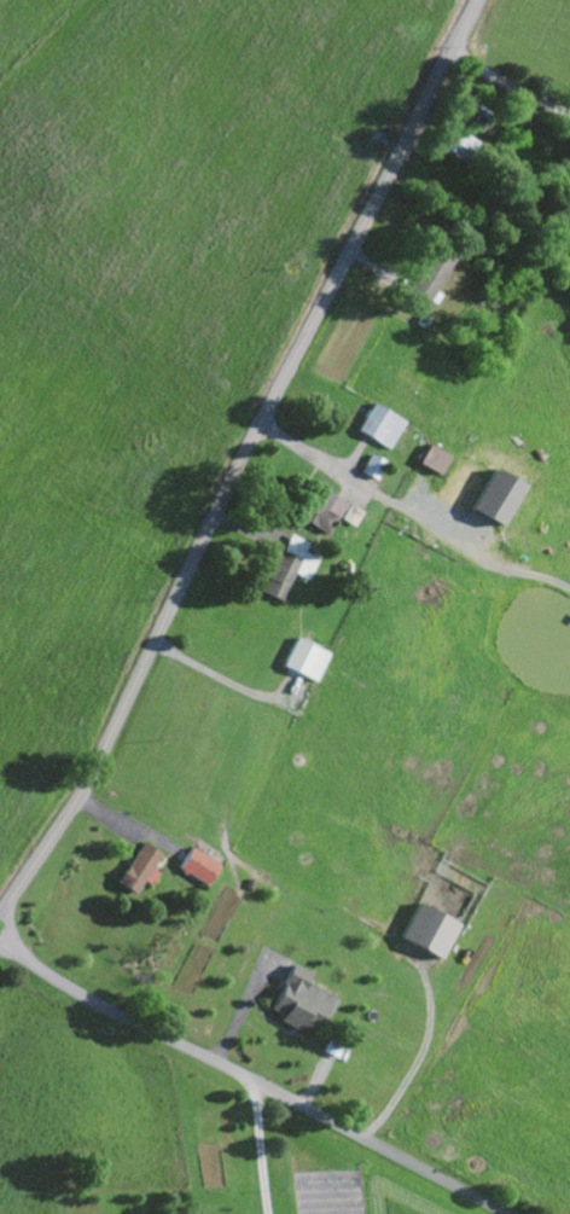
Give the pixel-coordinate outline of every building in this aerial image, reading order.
[(472,92),(493,103),(478,128),(458,117),(472,92)] [(448,123),(479,139),(469,161),(437,145),(448,123)] [(454,255),(427,297),(408,286),(434,243),(454,255)] [(356,429),(388,447),(405,419),(373,401),(356,429)] [(417,463),(439,472),(447,452),(425,443),(417,463)] [(501,523),(521,480),(491,466),(471,508),(501,523)] [(354,524),(362,511),(318,484),(299,515),(326,532),(337,514),(354,524)] [(317,556),(304,551),(308,540),(290,532),(283,551),(275,547),(264,575),(268,576),(263,590),(282,597),(292,571),(309,578),(317,556)] [(316,679),(328,650),(295,636),(283,664),(316,679)] [(150,866),(157,870),(151,881),(144,876),(135,889),(118,878),(142,841),(159,850),(150,866)] [(192,844),(219,861),(207,882),(180,865),(192,844)] [(400,937),(441,956),(458,921),(417,902),(400,937)] [(293,960),(312,969),(306,980),(336,994),(320,1028),(303,1021),(301,1027),(280,1017),(283,1011),(272,1006),(293,960)] [(331,1033),(344,1039),(336,1056),(324,1049),(331,1033)]
